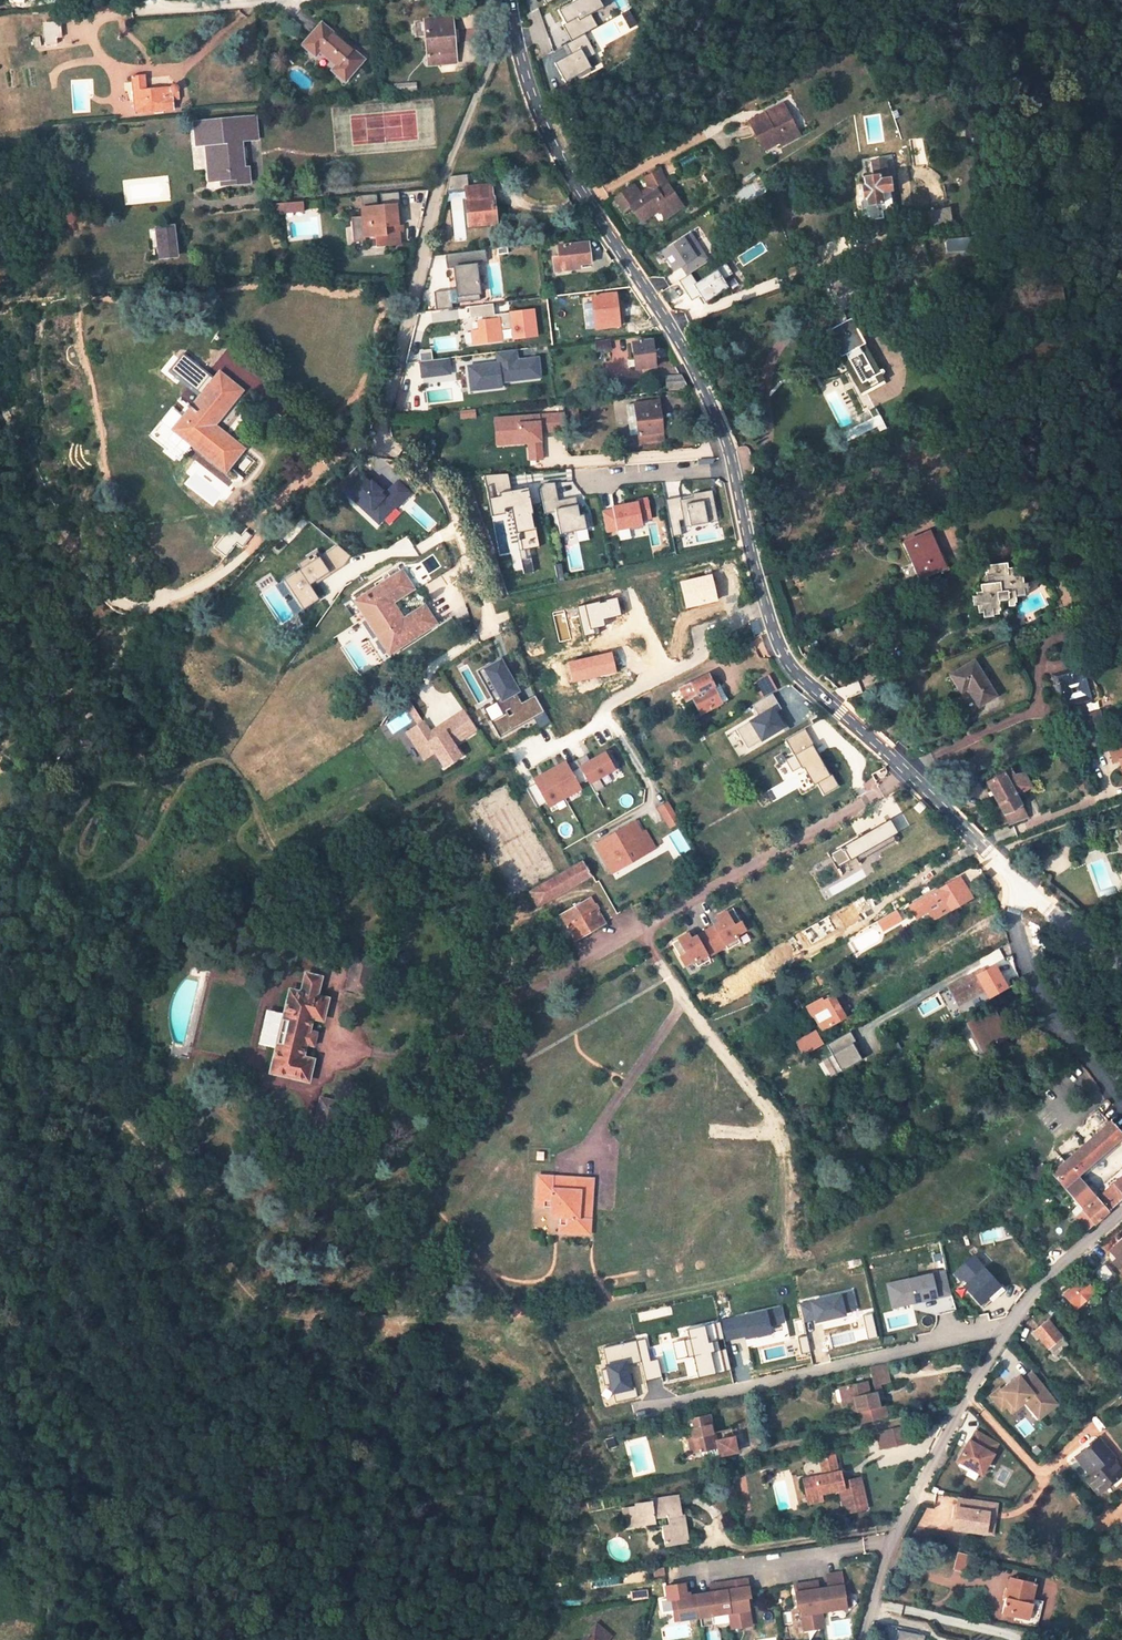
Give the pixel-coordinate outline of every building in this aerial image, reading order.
[(583,0),(556,0),(560,16),(576,11),(574,5),(584,3),(583,0)] [(452,19),(425,21),(429,65),(456,63),(452,19)] [(44,24),(46,45),(56,44),(55,38),(60,37),(59,22),(44,24)] [(321,24),(303,46),(315,56),(319,51),(336,66),(332,71),(345,82),(363,60),(321,24)] [(554,63),(563,81),(591,67),(582,51),(590,47),(584,34),(567,43),(573,53),(554,63)] [(568,45),(549,55),(553,61),(571,52),(568,45)] [(135,112),(173,108),(172,94),(175,94),(177,94),(178,92),(179,90),(179,88),(178,87),(176,85),(174,85),(172,86),(170,88),(146,90),(144,76),(132,77),(135,112)] [(416,84),(395,86),(395,95),(416,93),(416,84)] [(255,117),(195,122),(197,145),(208,144),(211,181),(222,180),(223,185),(249,183),(248,169),(243,169),(240,141),(257,139),(255,117)] [(745,158),(763,149),(766,154),(781,147),(767,118),(752,126),(749,122),(731,132),(745,158)] [(748,163),(766,154),(763,149),(745,158),(748,163)] [(977,156),(968,156),(969,164),(978,164),(977,156)] [(867,205),(881,203),(882,210),(892,209),(888,178),(887,178),(885,160),(870,162),(872,176),(864,177),(865,185),(861,186),(862,198),(866,197),(867,205)] [(639,194),(632,184),(614,198),(623,212),(630,208),(640,223),(658,211),(666,205),(672,214),(682,207),(667,186),(666,187),(657,169),(642,177),(647,188),(639,194)] [(495,223),(491,183),(465,186),(469,226),(495,223)] [(300,201),(280,202),(281,212),(300,210),(300,201)] [(280,202),(269,203),(271,212),(281,212),(280,202)] [(395,204),(362,207),(363,216),(352,217),(354,241),(366,240),(365,237),(375,236),(376,246),(400,244),(399,231),(397,232),(395,204)] [(672,214),(666,205),(658,211),(664,219),(672,214)] [(948,208),(928,212),(931,231),(952,227),(948,208)] [(854,223),(865,221),(864,212),(853,213),(854,223)] [(176,256),(173,227),(157,229),(160,258),(176,256)] [(693,231),(660,248),(676,279),(709,263),(693,231)] [(375,236),(365,237),(366,240),(366,247),(376,246),(375,236)] [(961,254),(984,253),(983,238),(946,240),(946,251),(961,250),(961,254)] [(554,271),(579,268),(578,265),(590,264),(588,243),(557,247),(558,256),(553,257),(554,271)] [(486,261),(485,250),(445,254),(447,268),(455,268),(458,296),(456,296),(456,303),(480,300),(475,262),(486,261)] [(692,281),(702,301),(730,288),(721,268),(692,281)] [(879,283),(887,281),(884,268),(875,270),(879,283)] [(849,271),(829,282),(842,305),(861,294),(849,271)] [(450,290),(436,291),(437,307),(451,307),(450,290)] [(592,297),(596,328),(618,325),(614,294),(592,297)] [(512,339),(538,337),(535,308),(494,312),(493,303),(470,306),(471,320),(463,320),(464,333),(470,332),(471,345),(503,342),(502,329),(511,328),(512,339)] [(825,332),(859,394),(883,380),(849,318),(825,332)] [(654,367),(651,341),(632,343),(635,369),(654,367)] [(496,360),(465,364),(468,391),(503,387),(502,382),(542,378),(539,355),(518,357),(517,349),(495,351),(496,360)] [(450,357),(432,358),(431,351),(419,352),(421,381),(451,379),(450,357)] [(172,432),(191,447),(193,445),(225,471),(242,450),(213,426),(241,391),(219,374),(172,432)] [(667,388),(687,387),(681,376),(665,377),(667,388)] [(658,401),(635,404),(640,443),(663,440),(658,401)] [(546,404),(547,419),(557,418),(556,404),(546,404)] [(885,428),(875,407),(868,410),(872,419),(876,426),(879,431),(885,428)] [(872,419),(836,437),(840,444),(876,426),(872,419)] [(337,487),(382,526),(411,492),(395,479),(385,491),(356,466),(337,487)] [(537,546),(528,486),(510,489),(508,472),(486,475),(491,511),(513,508),(516,532),(521,531),(524,548),(537,546)] [(578,540),(588,539),(583,513),(578,514),(575,496),(557,499),(554,482),(540,484),(545,512),(555,511),(560,533),(576,530),(578,540)] [(667,497),(672,535),(681,534),(680,527),(716,522),(712,491),(667,497)] [(647,497),(600,508),(606,532),(653,522),(647,497)] [(904,543),(919,578),(938,570),(934,558),(938,557),(937,553),(928,532),(904,543)] [(341,545),(281,577),(283,581),(262,592),(278,621),(318,600),(309,583),(350,561),(341,545)] [(948,570),(941,551),(937,553),(938,557),(934,558),(938,570),(940,573),(948,570)] [(998,600),(1007,599),(1007,603),(1015,602),(1014,596),(1024,595),(1021,572),(1016,572),(1016,567),(1007,568),(1006,562),(986,565),(987,571),(984,572),(984,575),(983,575),(984,581),(988,581),(988,583),(979,584),(981,595),(971,596),(972,605),(977,605),(978,613),(982,612),(983,617),(992,616),(992,611),(999,610),(998,600)] [(404,620),(392,602),(413,589),(401,571),(356,602),(390,654),(436,624),(425,606),(404,620)] [(1067,705),(1091,698),(1089,693),(1102,689),(1100,683),(1121,677),(1121,661),(1121,659),(1112,661),(1111,656),(1093,662),(1097,675),(1085,679),(1083,672),(1071,675),(1070,672),(1055,676),(1058,685),(1060,684),(1067,705)] [(501,657),(482,666),(500,701),(519,691),(501,657)] [(978,706),(995,696),(973,661),(951,675),(961,691),(967,688),(978,706)] [(700,714),(727,701),(718,683),(713,686),(708,675),(680,689),(686,701),(692,698),(695,704),(699,713),(700,714)] [(760,681),(768,694),(776,689),(768,676),(760,681)] [(535,719),(539,728),(549,723),(536,694),(519,702),(516,697),(504,703),(508,713),(494,719),(500,734),(535,719)] [(784,715),(774,697),(758,705),(764,715),(757,719),(761,726),(768,723),(769,724),(784,715)] [(693,716),(699,713),(695,704),(688,707),(693,716)] [(405,730),(421,761),(434,754),(441,767),(463,756),(456,743),(478,732),(465,708),(427,728),(417,709),(410,712),(416,724),(405,730)] [(806,728),(788,737),(818,796),(836,787),(806,728)] [(1109,747),(1114,761),(1120,759),(1121,765),(1121,742),(1109,747)] [(579,762),(586,782),(615,773),(608,752),(579,762)] [(792,769),(800,765),(795,755),(787,759),(792,769)] [(570,831),(535,768),(522,775),(557,838),(570,831)] [(985,782),(997,804),(998,804),(1008,822),(1025,813),(1015,795),(1022,791),(1011,769),(1003,773),(1003,772),(985,782)] [(598,804),(622,790),(620,785),(595,799),(598,804)] [(913,808),(922,817),(928,811),(919,802),(913,808)] [(656,824),(675,813),(669,803),(650,814),(656,824)] [(645,832),(639,821),(635,823),(642,834),(645,832)] [(635,823),(596,845),(606,863),(616,858),(621,868),(655,848),(645,832),(642,834),(635,823)] [(616,858),(606,863),(612,873),(621,868),(616,858)] [(591,875),(584,862),(573,868),(580,881),(591,875)] [(538,906),(580,881),(573,868),(530,893),(538,906)] [(954,881),(921,899),(910,905),(915,914),(919,915),(927,911),(933,921),(967,901),(966,900),(970,898),(961,880),(955,883),(954,881)] [(590,898),(561,915),(576,940),(604,924),(590,898)] [(839,933),(861,921),(856,913),(867,907),(863,899),(830,918),(831,919),(819,926),(824,935),(836,928),(839,933)] [(683,966),(747,934),(733,906),(715,915),(718,921),(690,935),(688,931),(670,940),(683,966)] [(894,911),(877,921),(882,929),(899,920),(894,911)] [(990,952),(1007,943),(1003,930),(983,941),(990,952)] [(354,953),(346,988),(366,993),(374,959),(354,953)] [(957,1004),(984,989),(988,997),(1008,986),(996,965),(976,976),(975,974),(948,989),(957,1004)] [(283,1014),(275,1048),(276,1048),(271,1072),(307,1082),(312,1061),(301,1058),(304,1045),(306,1046),(307,1043),(309,1034),(310,1030),(308,1030),(311,1017),(322,1020),(327,999),(316,997),(321,978),(306,974),(301,993),(291,991),(285,1014),(283,1014)] [(844,1017),(833,996),(822,1002),(821,999),(806,1008),(811,1017),(813,1016),(822,1031),(830,1026),(835,1034),(848,1027),(843,1018),(844,1017)] [(801,1007),(797,999),(788,1004),(793,1011),(801,1007)] [(266,1010),(258,1044),(275,1048),(283,1014),(266,1010)] [(995,1043),(1004,1038),(1007,1037),(1006,1035),(997,1020),(995,1015),(985,1020),(982,1016),(967,1024),(981,1051),(995,1043)] [(997,1020),(1006,1035),(1014,1030),(1005,1015),(997,1020)] [(803,1054),(821,1044),(814,1032),(796,1042),(803,1054)] [(824,1045),(829,1053),(817,1060),(827,1077),(863,1058),(848,1032),(824,1045)] [(314,1044),(316,1035),(309,1034),(307,1043),(314,1044)] [(1010,1047),(1004,1038),(995,1043),(1000,1052),(1010,1047)] [(221,1094),(212,1097),(214,1104),(223,1101),(221,1094)] [(332,1139),(340,1104),(320,1099),(312,1134),(332,1139)] [(1076,1177),(1121,1137),(1109,1122),(1063,1162),(1059,1157),(1050,1164),(1055,1170),(1051,1174),(1082,1210),(1095,1198),(1076,1177)] [(1042,1164),(1025,1180),(1032,1187),(1049,1172),(1042,1164)] [(589,1234),(592,1180),(553,1177),(538,1176),(536,1200),(552,1201),(552,1207),(551,1216),(560,1217),(565,1217),(564,1232),(589,1234)] [(1112,1185),(1121,1196),(1121,1176),(1112,1185)] [(1121,1199),(1121,1196),(1112,1185),(1096,1199),(1095,1198),(1082,1210),(1075,1216),(1087,1231),(1121,1199)] [(1112,1247),(1119,1256),(1116,1258),(1112,1262),(1121,1273),(1121,1239),(1112,1247)] [(1119,1256),(1112,1247),(1109,1251),(1116,1258),(1119,1256)] [(941,1253),(932,1254),(934,1262),(943,1260),(941,1253)] [(1002,1291),(972,1256),(956,1271),(967,1284),(964,1286),(979,1304),(988,1296),(991,1301),(1002,1291)] [(945,1271),(887,1284),(893,1307),(951,1294),(945,1271)] [(1082,1275),(1061,1293),(1075,1309),(1096,1291),(1082,1275)] [(851,1293),(800,1304),(803,1321),(815,1318),(815,1321),(845,1314),(844,1312),(855,1309),(851,1293)] [(780,1308),(720,1321),(724,1340),(746,1335),(747,1337),(770,1332),(769,1325),(783,1321),(780,1308)] [(872,1313),(863,1315),(868,1339),(877,1336),(872,1313)] [(724,1340),(720,1321),(687,1329),(689,1338),(672,1342),(676,1359),(693,1355),(698,1377),(731,1369),(724,1340)] [(1066,1344),(1047,1321),(1034,1331),(1054,1355),(1066,1344)] [(807,1335),(798,1337),(801,1353),(810,1352),(807,1335)] [(645,1338),(636,1340),(641,1361),(645,1380),(662,1377),(658,1359),(650,1360),(645,1338)] [(636,1340),(603,1348),(608,1368),(601,1370),(605,1385),(611,1383),(615,1402),(637,1397),(635,1387),(633,1387),(627,1364),(641,1361),(636,1340)] [(870,1367),(874,1387),(880,1385),(889,1383),(885,1363),(870,1367)] [(1024,1402),(1027,1400),(1034,1408),(1035,1407),(1042,1417),(1057,1405),(1031,1373),(1022,1381),(1019,1376),(1001,1391),(999,1389),(991,1397),(1002,1411),(1006,1407),(1010,1404),(1015,1410),(1024,1402)] [(855,1402),(857,1413),(860,1424),(887,1418),(884,1407),(879,1408),(878,1401),(876,1392),(869,1394),(866,1382),(839,1388),(843,1405),(849,1403),(855,1402)] [(876,1392),(878,1401),(883,1399),(880,1385),(874,1387),(876,1392)] [(1039,1420),(1042,1417),(1035,1407),(1034,1408),(1027,1400),(1024,1402),(1039,1420)] [(857,1413),(855,1402),(849,1403),(851,1414),(857,1413)] [(1011,1413),(1015,1410),(1010,1404),(1006,1407),(1011,1413)] [(735,1452),(730,1430),(712,1433),(708,1416),(687,1420),(691,1437),(694,1452),(700,1451),(702,1458),(719,1454),(719,1455),(735,1452)] [(882,1448),(905,1443),(902,1426),(879,1431),(882,1448)] [(969,1441),(958,1462),(982,1475),(993,1455),(992,1454),(997,1445),(975,1432),(970,1442),(969,1441)] [(1097,1472),(1092,1476),(1087,1480),(1098,1493),(1121,1473),(1121,1469),(1098,1440),(1081,1453),(1097,1472)] [(1076,1458),(1092,1476),(1097,1472),(1081,1453),(1076,1458)] [(860,1478),(841,1482),(839,1472),(837,1472),(833,1456),(819,1459),(823,1475),(803,1480),(807,1497),(820,1494),(839,1490),(844,1514),(866,1509),(860,1478)] [(808,1504),(821,1501),(820,1494),(807,1497),(808,1504)] [(680,1514),(676,1496),(652,1500),(652,1502),(653,1508),(649,1508),(648,1503),(635,1505),(636,1507),(629,1509),(630,1514),(636,1512),(638,1525),(655,1522),(655,1518),(667,1516),(668,1526),(662,1527),(664,1545),(686,1542),(683,1518),(675,1519),(674,1515),(680,1514)] [(630,1514),(632,1526),(638,1525),(636,1512),(630,1514)] [(1008,1538),(994,1528),(982,1544),(996,1553),(1008,1538)] [(953,1570),(966,1573),(970,1554),(957,1552),(953,1570)] [(817,1581),(794,1583),(796,1601),(799,1601),(801,1624),(821,1622),(819,1611),(845,1609),(844,1597),(848,1596),(847,1586),(842,1586),(841,1574),(827,1575),(828,1588),(817,1589),(817,1581)] [(1010,1578),(1002,1614),(1021,1618),(1029,1620),(1032,1604),(1036,1584),(1010,1578)] [(672,1600),(668,1601),(670,1611),(674,1611),(676,1623),(730,1614),(732,1624),(751,1621),(748,1598),(750,1598),(747,1580),(711,1586),(712,1594),(686,1598),(684,1585),(670,1587),(672,1600)] [(1032,1604),(1029,1620),(1021,1618),(1020,1622),(1037,1626),(1043,1601),(1036,1600),(1035,1604),(1032,1604)] [(751,1621),(732,1624),(732,1630),(752,1627),(751,1621)] [(610,1636),(596,1624),(582,1639),(607,1639),(610,1636)] [(924,1634),(897,1630),(896,1639),(923,1639),(924,1634)]
